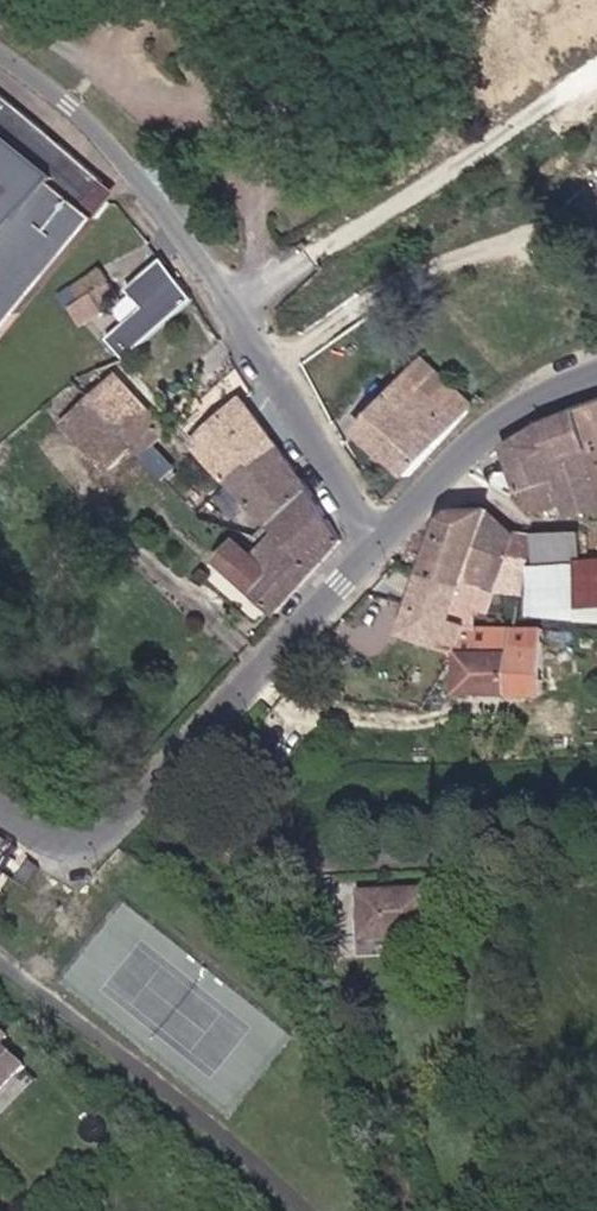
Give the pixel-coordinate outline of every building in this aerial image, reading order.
[(51,167),(0,126),(0,233),(51,167)] [(98,215),(117,190),(101,177),(82,202),(98,215)] [(55,181),(0,251),(0,324),(8,331),(100,219),(55,181)] [(189,299),(162,261),(122,289),(141,308),(105,338),(122,359),(189,299)] [(86,325),(113,313),(96,278),(67,291),(86,325)] [(357,382),(326,343),(290,362),(325,424),(357,382)] [(398,375),(354,423),(406,477),(481,404),(450,376),(435,391),(424,381),(415,389),(398,375)] [(20,454),(69,417),(102,459),(131,439),(137,446),(146,459),(159,476),(173,464),(160,448),(150,436),(160,427),(122,377),(99,394),(90,381),(70,394),(8,437),(20,454)] [(265,427),(248,396),(192,431),(246,499),(295,462),(265,427)] [(510,438),(522,482),(523,488),(560,483),(566,511),(596,506),(596,414),(510,438)] [(135,468),(123,477),(110,487),(132,513),(143,503),(154,492),(135,468)] [(263,520),(282,544),(258,562),(238,539),(225,550),(219,556),(269,622),(310,578),(337,547),(317,504),(324,498),(310,481),(263,520)] [(531,517),(566,511),(560,483),(523,488),(531,517)] [(527,580),(531,561),(506,555),(515,525),(491,503),(453,520),(425,577),(486,592),(496,572),(527,580)] [(531,517),(515,525),(506,555),(531,561),(555,566),(539,528),(531,517)] [(575,533),(539,528),(555,566),(566,568),(575,533)] [(596,574),(596,541),(585,539),(575,569),(596,574)] [(575,569),(561,617),(590,618),(596,618),(596,574),(575,569)] [(425,577),(400,626),(462,651),(460,624),(488,621),(486,592),(425,577)] [(551,690),(550,625),(488,621),(460,624),(462,651),(465,691),(551,690)] [(583,647),(588,627),(550,625),(551,690),(573,691),(583,647)] [(452,914),(384,898),(376,934),(445,948),(452,914)] [(0,1019),(0,1066),(24,1042),(0,1019)]
